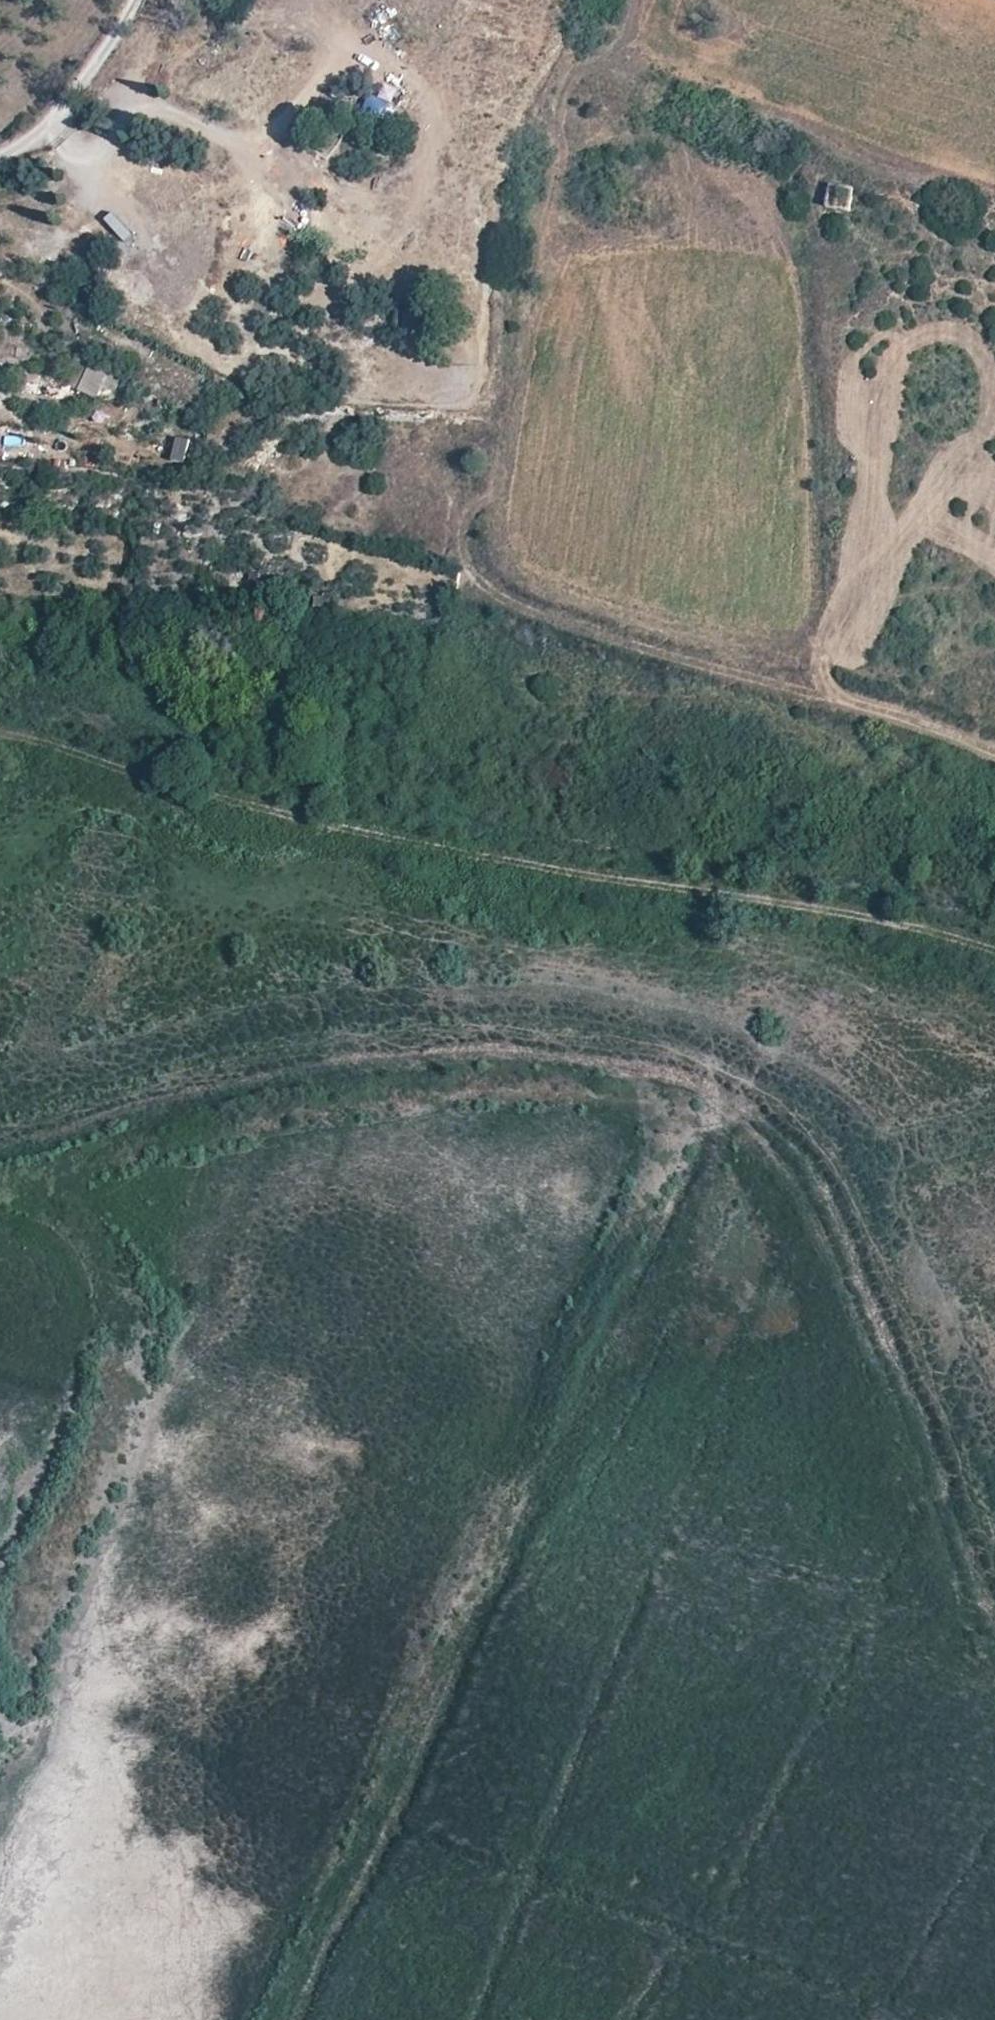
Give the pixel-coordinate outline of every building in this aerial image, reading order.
[(827,207),(850,210),(854,190),(831,185),(827,207)] [(92,362),(80,386),(104,397),(115,374),(92,362)] [(176,436),(173,459),(187,461),(190,437),(176,436)]
